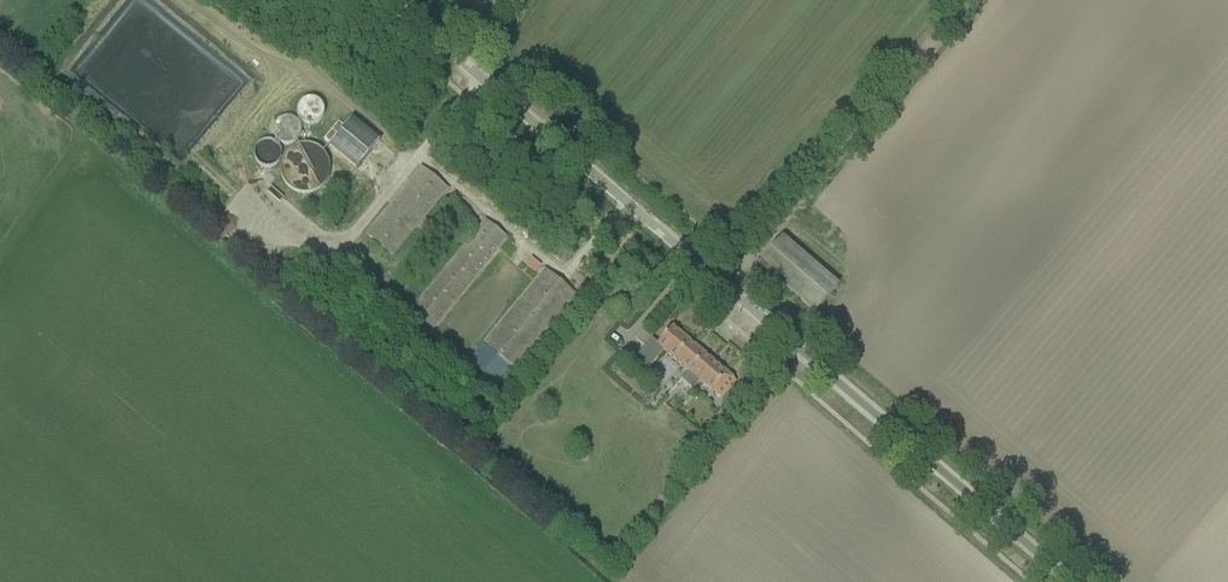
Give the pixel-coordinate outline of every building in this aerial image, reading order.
[(269,17),(274,11),(267,6),(262,12),(269,17)] [(318,124),(328,104),(311,95),(301,116),(318,124)] [(280,138),(262,143),(267,161),(280,164),(285,184),(313,190),(328,186),(333,166),(328,147),(302,142),(304,131),(301,118),(294,116),(280,120),(278,131),(280,138)] [(328,147),(356,169),(379,141),(351,119),(328,147)] [(424,218),(448,189),(420,166),(365,233),(393,256),(416,228),(420,231),(428,221),(424,218)] [(485,220),(415,304),(425,312),(419,319),(432,329),(507,238),(485,220)] [(782,239),(758,265),(814,313),(837,286),(782,239)] [(545,269),(467,362),(497,387),(575,294),(545,269)] [(687,372),(703,354),(671,327),(657,344),(651,340),(633,361),(645,372),(663,352),(687,372)] [(720,400),(735,382),(703,354),(687,372),(680,380),(692,389),(699,382),(720,400)]
